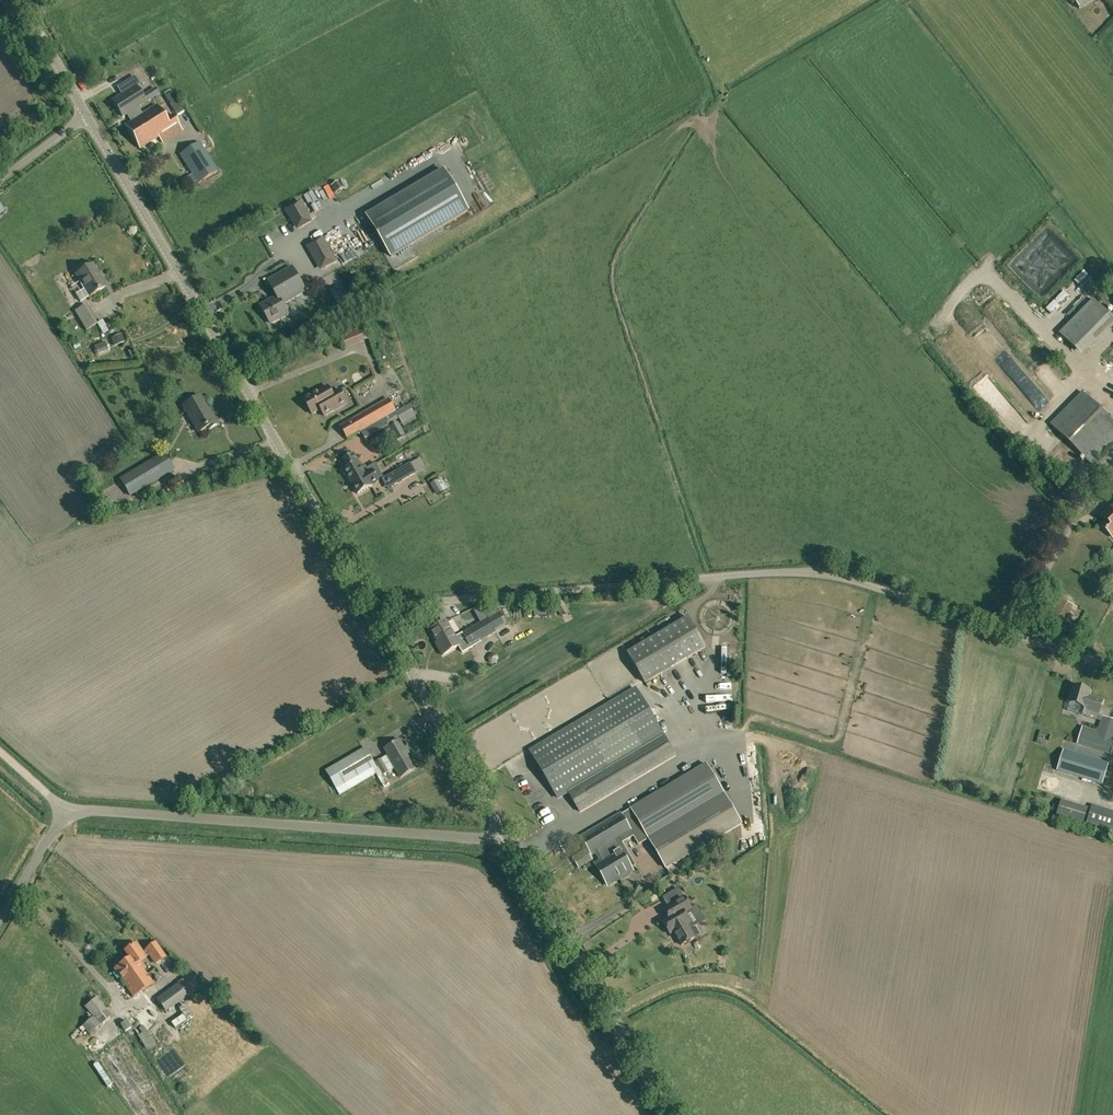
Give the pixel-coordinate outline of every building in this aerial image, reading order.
[(1079,9),(1093,0),(1073,0),(1079,9)] [(121,95),(113,100),(123,116),(127,114),(127,115),(129,118),(131,121),(125,125),(140,149),(159,137),(179,125),(173,115),(165,120),(157,105),(142,115),(137,107),(146,102),(142,96),(137,88),(140,86),(135,77),(125,84),(129,90),(121,95)] [(155,87),(149,91),(153,98),(160,93),(155,87)] [(173,94),(166,98),(178,117),(185,113),(173,94)] [(198,184),(218,171),(200,142),(180,155),(198,184)] [(444,170),(367,216),(391,256),(468,211),(444,170)] [(486,177),(492,191),(501,187),(495,173),(486,177)] [(337,183),(331,186),(335,192),(341,189),(337,183)] [(300,201),(290,207),(301,227),(311,221),(300,201)] [(371,225),(365,228),(369,238),(375,235),(371,225)] [(322,237),(311,244),(325,267),(336,261),(322,237)] [(106,286),(93,264),(76,274),(89,296),(106,286)] [(277,296),(261,306),(271,324),(288,314),(283,305),(306,292),(292,267),(268,280),(277,296)] [(340,284),(335,287),(335,288),(346,306),(351,303),(340,284)] [(1069,295),(1064,290),(1046,309),(1050,313),(1069,295)] [(1108,314),(1094,300),(1060,334),(1081,355),(1112,323),(1112,319),(1108,314)] [(86,330),(97,323),(86,305),(75,311),(86,330)] [(362,325),(354,329),(359,342),(368,338),(362,325)] [(111,339),(114,347),(119,344),(125,342),(123,336),(122,334),(111,338),(111,339)] [(1001,348),(994,352),(1001,364),(1013,358),(1008,350),(1004,352),(1001,348)] [(328,386),(304,400),(312,414),(321,409),(324,416),(347,403),(340,390),(332,394),(328,386)] [(1083,392),(1051,424),(1090,464),(1112,441),(1112,422),(1083,392)] [(183,406),(198,432),(207,427),(209,429),(217,424),(209,410),(205,412),(202,408),(205,406),(200,396),(183,406)] [(389,399),(352,421),(359,433),(362,432),(373,425),(396,412),(389,399)] [(396,412),(373,425),(378,434),(390,427),(389,425),(400,419),(404,426),(417,419),(408,405),(396,412)] [(398,423),(390,427),(393,431),(398,440),(405,436),(398,423)] [(130,495),(174,469),(164,453),(120,480),(130,495)] [(365,474),(353,454),(342,460),(346,468),(344,469),(358,494),(372,486),(371,485),(379,481),(373,470),(365,474)] [(410,463),(382,479),(388,489),(416,473),(410,463)] [(442,478),(432,483),(438,494),(448,488),(442,478)] [(180,479),(165,488),(170,495),(184,486),(180,479)] [(165,488),(161,491),(165,498),(169,495),(165,488)] [(1102,516),(1106,521),(1101,526),(1112,537),(1112,504),(1102,516)] [(1049,622),(1065,631),(1078,607),(1061,599),(1049,622)] [(556,606),(561,615),(568,611),(562,602),(557,605),(556,606)] [(475,645),(496,632),(509,625),(497,605),(486,611),(484,607),(478,611),(484,621),(455,637),(446,621),(431,629),(432,631),(431,633),(434,638),(436,638),(440,646),(438,647),(443,655),(459,646),(463,653),(475,645)] [(705,647),(688,617),(627,653),(645,683),(705,647)] [(491,655),(489,658),(490,661),(492,663),(496,662),(498,659),(497,656),(494,654),(491,655)] [(678,687),(684,684),(677,673),(672,676),(678,687)] [(658,693),(664,691),(660,682),(654,685),(658,693)] [(1103,700),(1088,696),(1090,691),(1074,686),(1069,704),(1081,707),(1079,714),(1087,717),(1088,711),(1099,714),(1103,700)] [(676,755),(664,736),(636,688),(530,751),(558,798),(568,792),(580,812),(676,755)] [(1111,754),(1112,746),(1112,721),(1102,718),(1098,732),(1083,727),(1078,744),(1111,754)] [(401,778),(416,769),(400,740),(385,749),(389,755),(381,759),(389,772),(395,768),(401,778)] [(386,773),(388,772),(381,759),(376,762),(377,765),(376,766),(365,748),(326,771),(336,789),(339,794),(376,772),(385,787),(389,785),(385,777),(386,776),(386,775),(386,773)] [(1108,764),(1064,750),(1058,771),(1102,784),(1108,764)] [(707,764),(631,808),(649,839),(666,868),(742,824),(707,764)] [(1112,830),(1112,829),(1112,812),(1092,805),(1087,822),(1112,830)] [(631,808),(582,837),(592,854),(596,852),(602,861),(596,864),(608,885),(621,878),(624,879),(629,875),(630,872),(633,871),(631,868),(635,865),(622,842),(634,835),(639,844),(649,839),(631,808)] [(587,849),(572,857),(578,867),(592,859),(587,849)] [(669,917),(662,921),(670,934),(674,932),(682,945),(695,938),(687,924),(690,922),(685,913),(692,909),(685,897),(664,909),(669,917)] [(27,925),(32,917),(25,913),(21,921),(27,925)] [(156,963),(165,957),(155,943),(146,949),(147,950),(143,953),(136,943),(125,951),(130,958),(114,969),(133,997),(153,983),(143,969),(145,968),(141,961),(150,954),(156,963)] [(157,999),(165,1011),(187,996),(188,997),(201,988),(191,974),(157,999)] [(111,1016),(96,998),(85,1006),(94,1016),(83,1026),(90,1034),(111,1016)] [(183,1015),(171,1023),(175,1029),(192,1017),(184,1005),(179,1009),(183,1015)] [(127,1020),(120,1025),(125,1032),(131,1027),(127,1020)]
